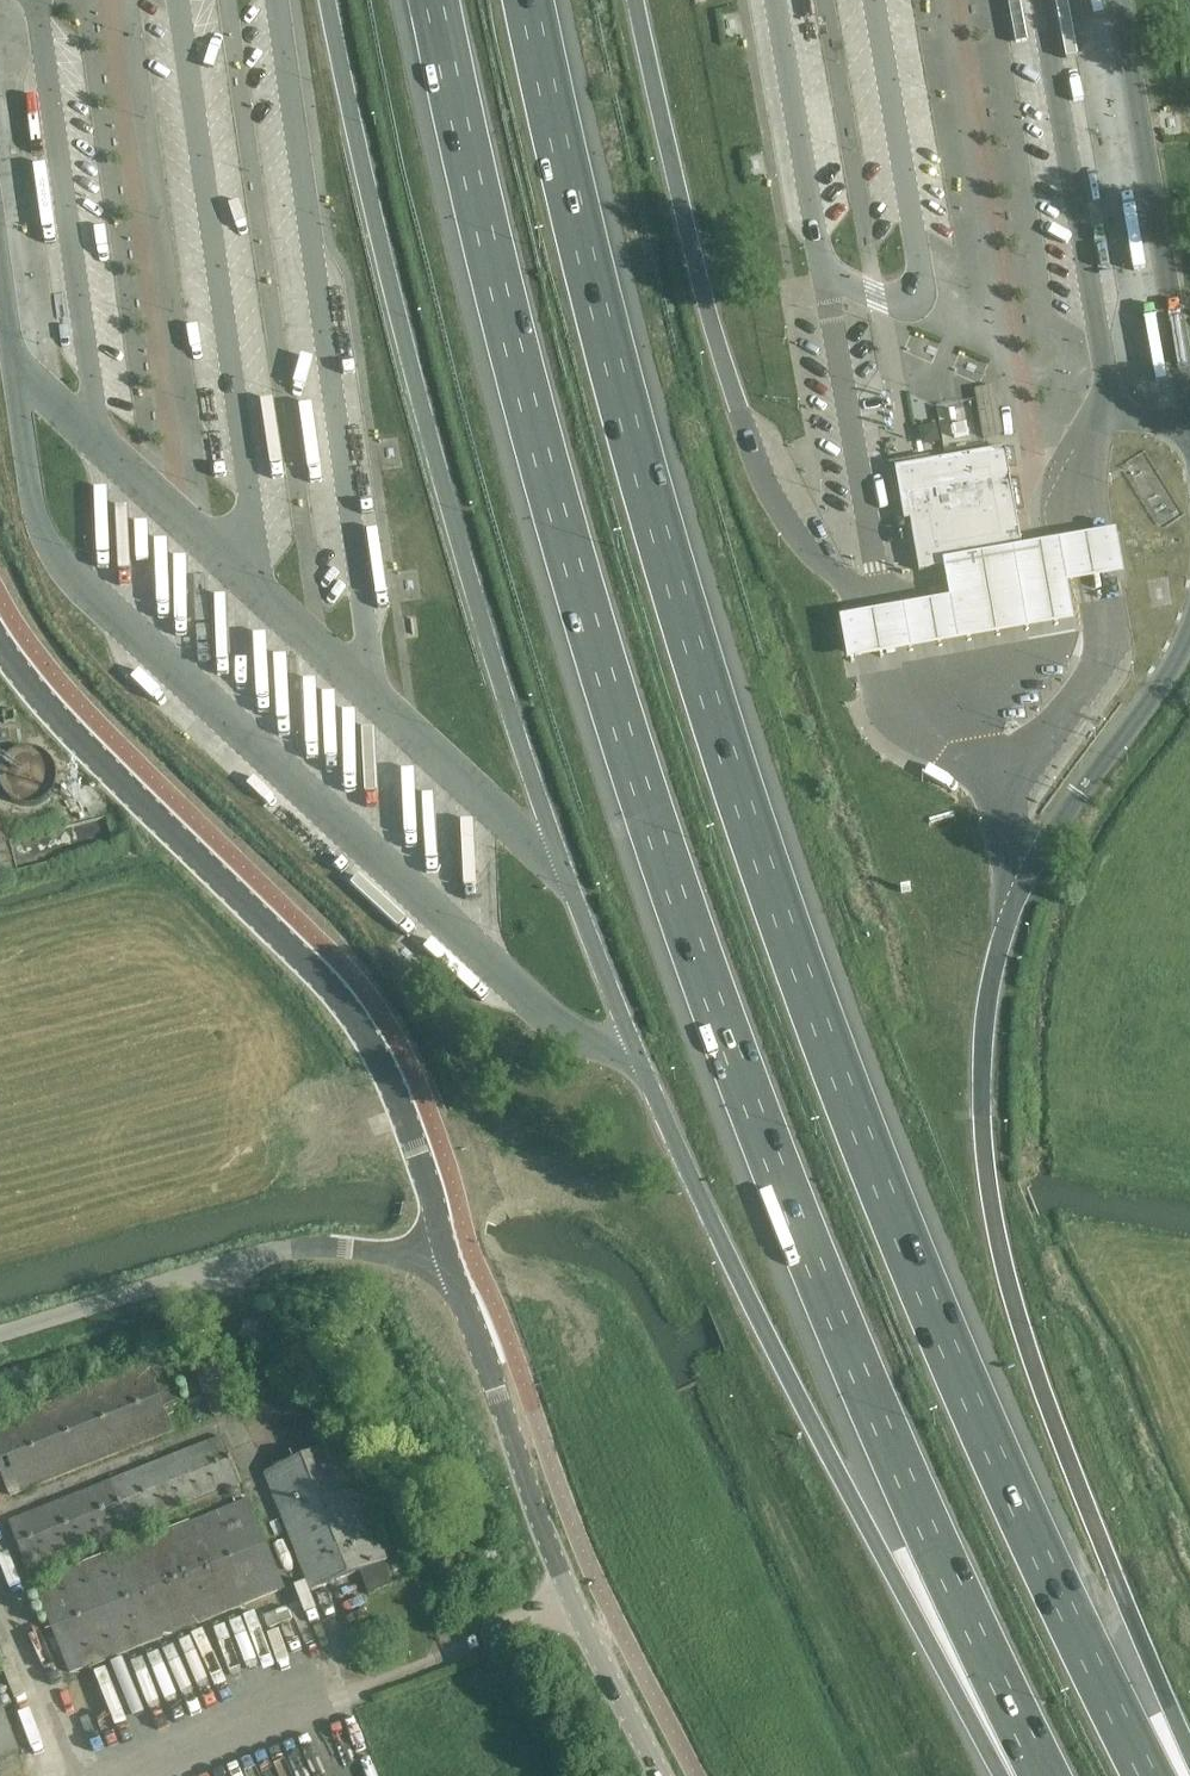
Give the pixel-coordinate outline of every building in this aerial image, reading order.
[(1088,53),(1101,50),(1090,0),(1077,0),(1088,53)] [(1065,56),(1073,118),(1087,116),(1079,54),(1065,56)] [(1143,333),(1155,332),(1148,261),(1136,262),(1143,333)] [(996,386),(978,387),(981,435),(999,434),(996,386)] [(1006,450),(895,468),(904,522),(910,521),(919,571),(1024,553),(1006,450)] [(947,564),(950,584),(953,603),(945,604),(928,607),(915,609),(900,611),(890,613),(871,616),(858,618),(844,621),(852,665),(864,663),(876,661),(895,657),(906,656),(922,652),(934,650),(951,646),(964,645),(986,640),(998,639),(1018,635),(1030,633),(1052,629),(1064,627),(1078,624),(1071,586),(1085,584),(1110,579),(1128,577),(1120,534),(1104,537),(1079,542),(1074,543),(1002,554),(947,564)] [(177,641),(209,639),(206,572),(188,573),(187,564),(173,565),(177,641)] [(323,694),(323,731),(335,731),(334,694),(323,694)] [(11,743),(9,730),(0,731),(0,744),(11,743)] [(61,774),(61,770),(59,763),(57,758),(52,752),(47,748),(42,745),(35,743),(30,742),(24,742),(18,744),(13,746),(7,751),(2,756),(0,760),(0,788),(3,793),(6,797),(10,801),(17,804),(23,806),(28,806),(33,806),(40,804),(46,802),(52,797),(57,790),(59,786),(61,779),(61,775),(61,774)] [(434,782),(421,782),(422,855),(436,855),(434,782)] [(221,1346),(190,1358),(212,1416),(243,1404),(221,1346)] [(166,1409),(180,1403),(168,1375),(154,1380),(147,1362),(0,1421),(0,1472),(11,1497),(175,1431),(166,1409)] [(8,1522),(27,1570),(242,1483),(222,1435),(8,1522)] [(393,1586),(384,1562),(388,1560),(341,1441),(263,1472),(309,1593),(361,1572),(369,1592),(370,1595),(393,1586)] [(70,1674),(286,1589),(249,1497),(33,1583),(70,1674)] [(286,1607),(264,1616),(268,1628),(291,1620),(286,1607)] [(56,1685),(67,1721),(78,1717),(66,1681),(56,1685)] [(20,1750),(0,1700),(0,1758),(20,1750)]
